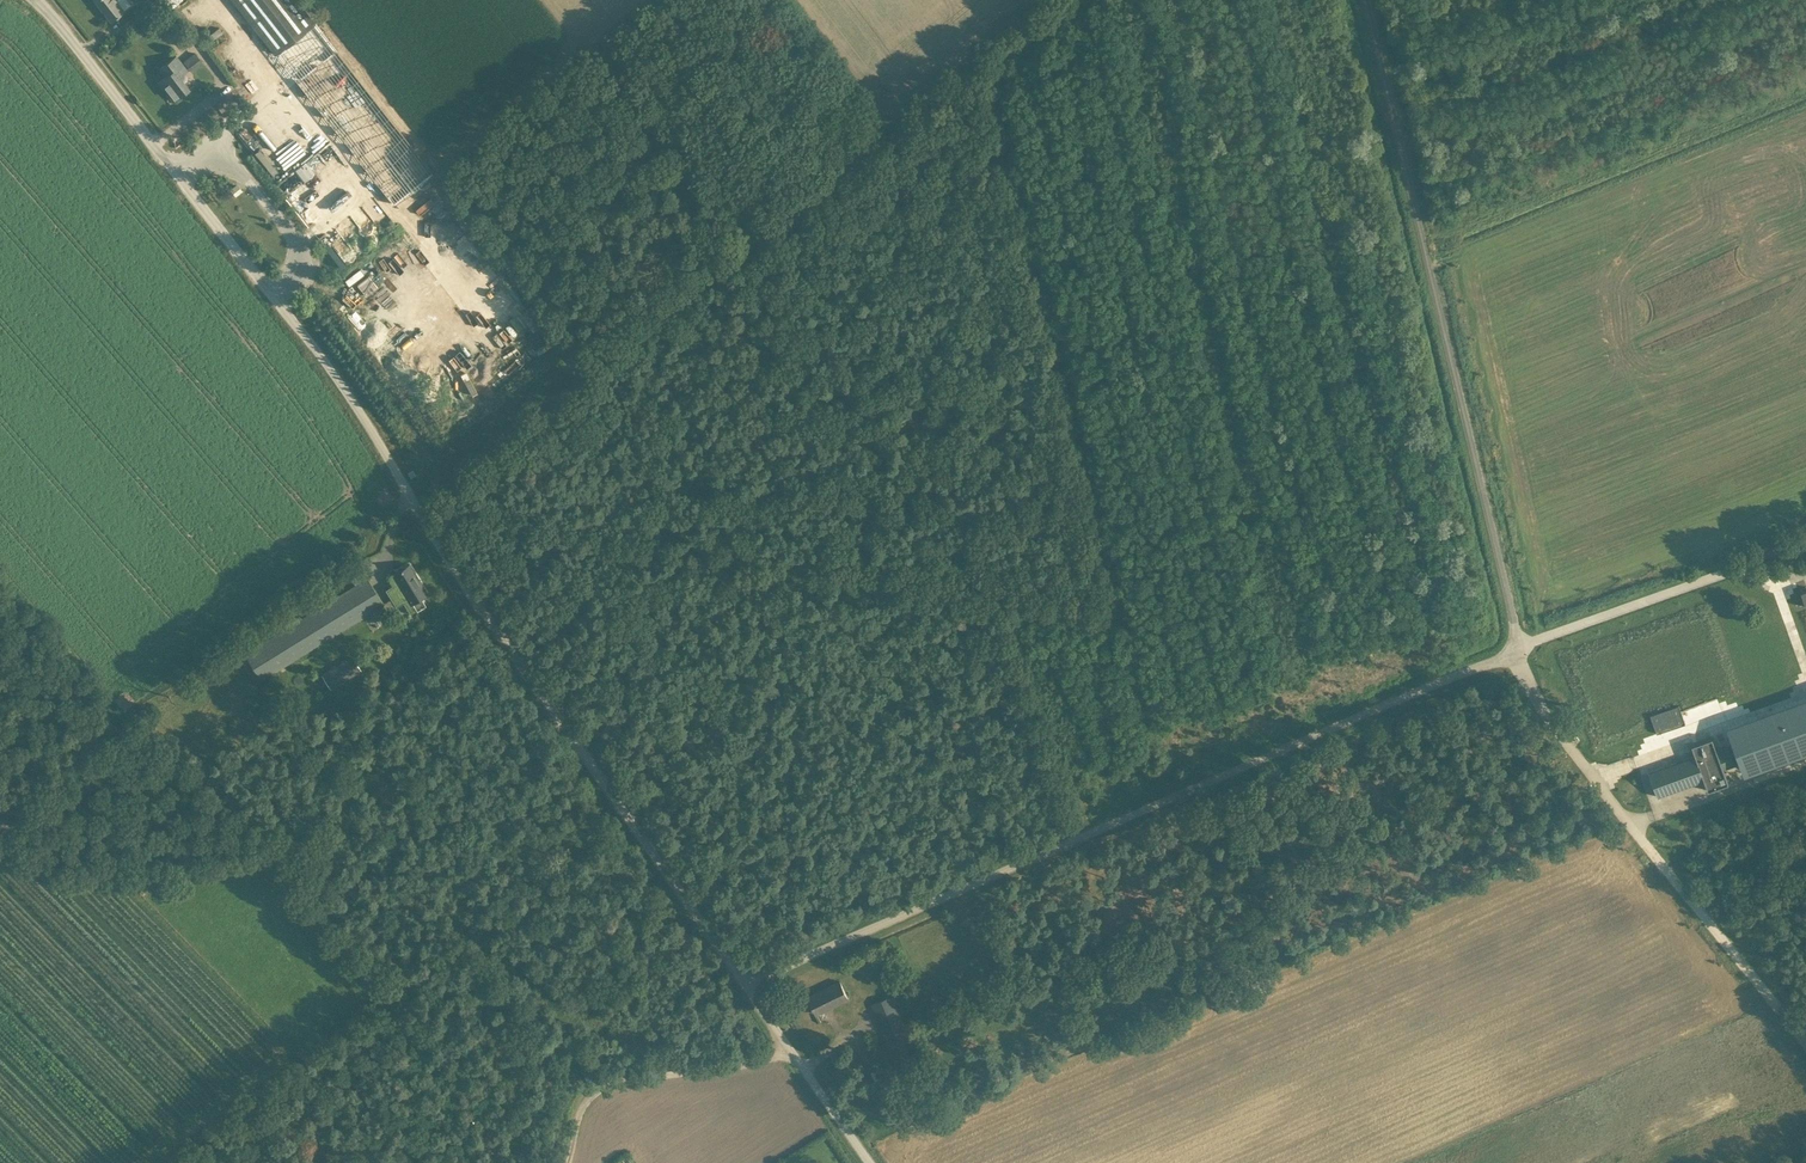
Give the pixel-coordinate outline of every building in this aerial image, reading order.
[(111,20),(121,12),(123,11),(115,0),(96,0),(111,20)] [(314,23),(296,0),(234,0),(276,53),(314,23)] [(241,22),(231,29),(236,36),(246,29),(241,22)] [(279,54),(288,64),(299,54),(290,44),(279,54)] [(196,52),(184,61),(190,69),(202,60),(196,52)] [(175,56),(169,61),(159,68),(165,76),(159,81),(174,100),(189,88),(181,77),(187,72),(175,56)] [(354,71),(369,95),(374,91),(360,68),(354,71)] [(235,196),(242,191),(237,184),(230,189),(235,196)] [(337,268),(344,264),(328,237),(322,240),(337,268)] [(416,247),(395,263),(404,275),(425,259),(416,247)] [(420,269),(429,280),(437,273),(428,262),(420,269)] [(409,563),(393,573),(411,603),(428,593),(409,563)] [(282,667),(383,605),(363,571),(354,576),(358,582),(265,640),(282,667)] [(330,689),(361,670),(352,656),(321,675),(330,689)] [(1649,772),(1658,796),(1704,779),(1708,790),(1729,782),(1723,768),(1735,764),(1733,758),(1740,756),(1745,769),(1805,747),(1805,703),(1730,730),(1738,751),(1731,753),(1729,747),(1717,751),(1712,737),(1692,745),(1696,755),(1649,772)] [(1679,704),(1650,714),(1657,732),(1685,722),(1679,704)] [(849,998),(840,981),(809,996),(817,1013),(849,998)] [(871,1004),(884,1036),(889,1049),(911,1040),(910,1038),(914,1036),(910,1025),(906,1027),(904,1022),(893,995),(871,1004)] [(626,1155),(615,1162),(632,1162),(626,1155)]
